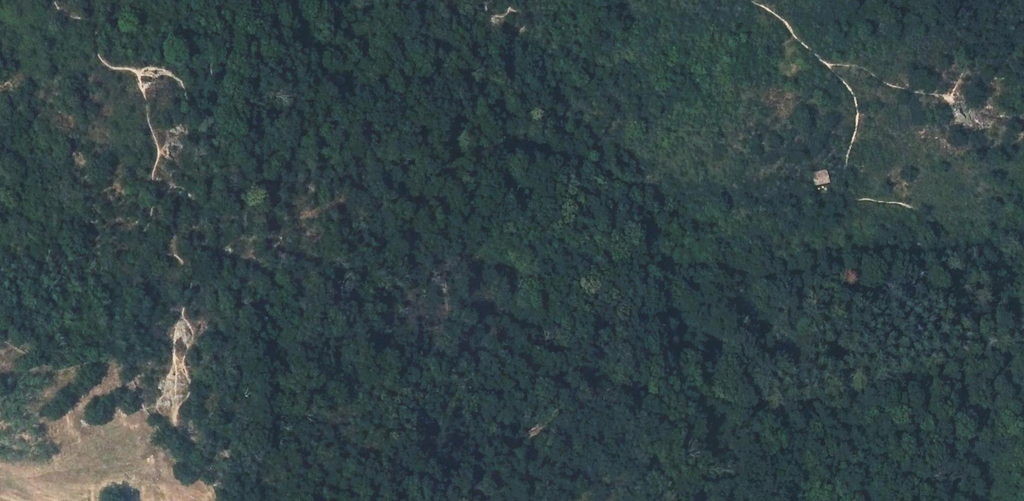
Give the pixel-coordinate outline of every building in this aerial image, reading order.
[(825,171),(812,174),(815,186),(827,183),(825,171)]
